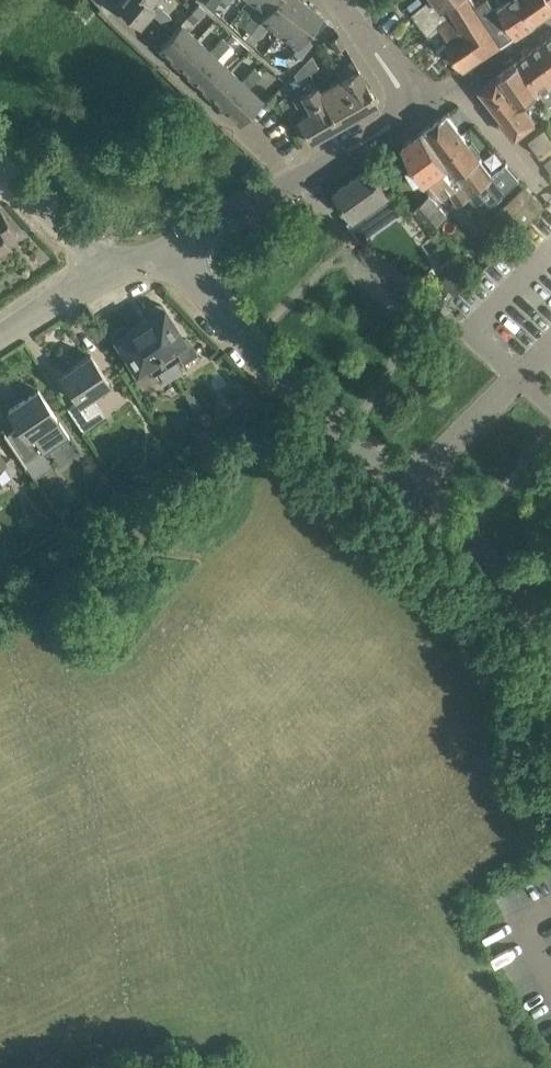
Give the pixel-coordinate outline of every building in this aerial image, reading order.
[(151,11),(154,8),(146,0),(120,0),(117,4),(140,24),(151,11)] [(158,18),(165,10),(155,0),(146,0),(154,8),(151,11),(158,18)] [(205,2),(213,8),(219,0),(207,0),(205,2)] [(262,17),(251,32),(259,38),(271,22),(281,30),(304,0),(275,0),(268,9),(262,17)] [(268,9),(275,0),(256,0),(268,9)] [(305,0),(304,0),(281,30),(299,43),(294,50),(301,56),(313,41),(305,36),(322,13),(305,0)] [(484,54),(448,6),(443,9),(437,0),(429,0),(413,13),(431,35),(441,27),(451,39),(446,43),(466,67),(484,54)] [(443,9),(448,6),(458,0),(437,0),(443,9)] [(484,54),(495,46),(504,41),(480,0),(458,0),(448,6),(484,54)] [(504,41),(519,31),(500,0),(480,0),(504,41)] [(519,31),(537,19),(527,0),(500,0),(519,31)] [(537,19),(550,10),(550,0),(527,0),(537,19)] [(198,3),(191,11),(200,18),(207,11),(198,3)] [(165,10),(158,18),(164,24),(168,20),(172,16),(165,10)] [(244,27),(251,32),(262,17),(254,12),(244,27)] [(160,44),(176,60),(198,37),(182,22),(160,44)] [(221,37),(216,43),(224,50),(229,44),(236,37),(232,33),(226,39),(222,36),(221,37)] [(337,51),(346,45),(339,34),(330,40),(337,51)] [(176,60),(193,75),(214,52),(218,56),(224,50),(216,43),(210,49),(198,37),(176,60)] [(534,50),(550,74),(550,38),(534,50)] [(519,60),(542,93),(550,105),(550,104),(550,74),(534,50),(519,60)] [(193,75),(209,90),(230,68),(218,56),(214,52),(193,75)] [(312,54),(303,64),(308,74),(319,68),(312,54)] [(340,79),(348,94),(368,83),(355,60),(335,71),(340,79)] [(549,105),(550,105),(542,93),(519,60),(500,73),(482,87),(503,114),(502,114),(504,116),(504,115),(518,134),(538,120),(525,102),(539,92),(549,105)] [(308,74),(303,64),(294,74),(297,80),(308,74)] [(248,73),(256,80),(261,74),(258,71),(253,67),(248,73)] [(209,90),(225,105),(246,83),(250,87),(256,80),(248,73),(242,79),(230,68),(209,90)] [(340,124),(359,113),(348,94),(340,79),(320,89),(340,124)] [(246,83),(225,105),(241,121),(262,98),(250,87),(246,83)] [(379,102),(368,83),(348,94),(359,113),(379,102)] [(340,124),(320,89),(317,84),(293,98),(297,105),(306,100),(312,110),(297,118),(310,141),(340,124)] [(448,113),(424,130),(471,194),(485,213),(521,179),(507,163),(495,174),(483,157),(448,113)] [(548,120),(528,135),(544,157),(550,152),(550,124),(548,120)] [(405,143),(404,144),(418,166),(406,173),(415,187),(428,180),(431,177),(446,196),(450,193),(458,204),(471,194),(424,130),(405,143)] [(392,193),(372,165),(336,190),(355,218),(356,217),(392,193)] [(508,224),(536,194),(526,185),(498,215),(508,224)] [(536,194),(508,224),(518,233),(530,221),(531,222),(533,220),(532,219),(547,205),(536,194)] [(445,215),(430,196),(415,210),(431,228),(445,215)] [(11,242),(8,237),(16,232),(0,208),(0,250),(11,242)] [(460,259),(467,267),(473,262),(466,254),(460,259)] [(475,276),(461,262),(442,280),(457,295),(472,280),(474,278),(475,276)] [(151,314),(140,321),(174,373),(181,369),(175,359),(180,355),(182,358),(195,350),(187,337),(185,338),(164,306),(162,303),(159,302),(156,302),(153,304),(151,306),(150,309),(151,312),(151,314)] [(174,373),(140,321),(129,328),(127,326),(124,325),(121,325),(118,326),(116,329),(115,332),(115,335),(131,359),(137,369),(136,370),(143,383),(156,374),(154,371),(159,369),(165,379),(174,373)] [(109,381),(91,353),(62,373),(79,398),(67,406),(81,428),(104,413),(91,393),(109,381)] [(5,431),(4,431),(34,476),(52,464),(43,451),(69,433),(39,389),(9,409),(20,425),(7,434),(5,431)] [(75,517),(67,506),(59,510),(66,522),(75,517)] [(15,557),(6,543),(0,547),(0,569),(17,559),(15,557)]
